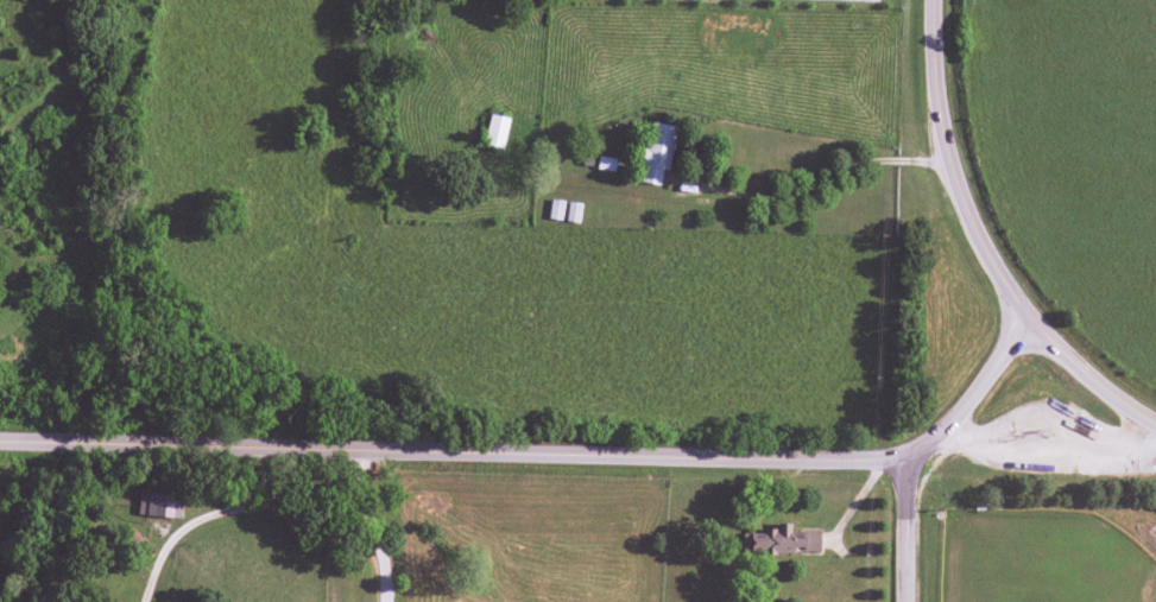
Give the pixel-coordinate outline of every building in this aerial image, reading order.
[(508,119),(490,114),(483,144),(501,149),(508,119)] [(669,171),(675,127),(647,123),(640,183),(659,185),(661,170),(669,171)] [(564,202),(551,199),(547,218),(560,221),(564,202)] [(579,223),(581,204),(567,202),(565,222),(579,223)] [(136,514),(179,520),(182,498),(140,492),(136,514)] [(818,532),(789,532),(789,526),(763,526),(763,534),(741,534),(741,553),(801,553),(801,552),(818,552),(818,532)]
